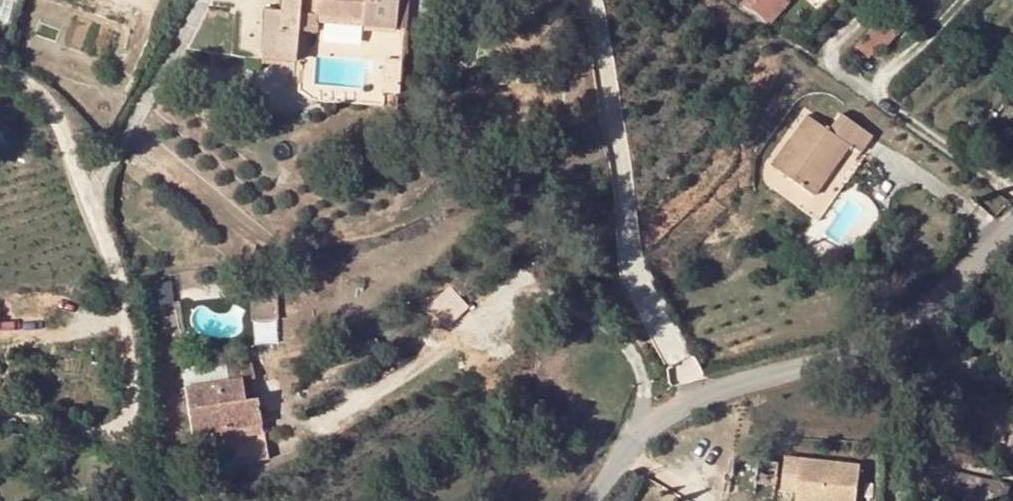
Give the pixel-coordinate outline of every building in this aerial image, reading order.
[(280,13),(266,11),(261,61),(295,63),(294,61),(299,14),(320,16),(363,20),(363,28),(395,31),(398,0),(281,0),(280,13)] [(750,10),(767,22),(786,2),(785,0),(760,0),(750,10)] [(318,35),(319,24),(320,16),(299,14),(294,61),(305,62),(307,34),(318,35)] [(319,24),(363,28),(363,20),(320,16),(319,24)] [(899,35),(881,20),(856,48),(869,58),(876,50),(882,54),(899,35)] [(383,60),(381,85),(395,87),(397,62),(383,60)] [(385,95),(395,96),(395,87),(381,85),(380,96),(385,95)] [(793,144),(800,149),(782,174),(808,193),(826,167),(836,174),(853,150),(863,157),(875,139),(843,116),(831,134),(810,119),(793,144)] [(800,149),(793,144),(775,169),(782,174),(800,149)] [(826,167),(808,193),(818,199),(836,174),(826,167)] [(277,284),(252,284),(252,324),(277,324),(277,284)] [(228,367),(230,380),(242,378),(253,376),(252,364),(228,367)] [(193,434),(220,431),(261,424),(257,398),(245,400),(242,378),(230,380),(186,386),(193,434)] [(261,424),(220,431),(221,441),(262,434),(261,424)] [(266,458),(262,434),(221,441),(224,464),(266,458)] [(782,464),(760,461),(757,485),(779,488),(782,464)] [(787,470),(783,500),(859,500),(862,478),(787,470)] [(947,472),(944,485),(949,487),(953,473),(947,472)] [(966,500),(1003,500),(1007,486),(953,473),(949,487),(944,485),(942,495),(955,499),(966,500)]
